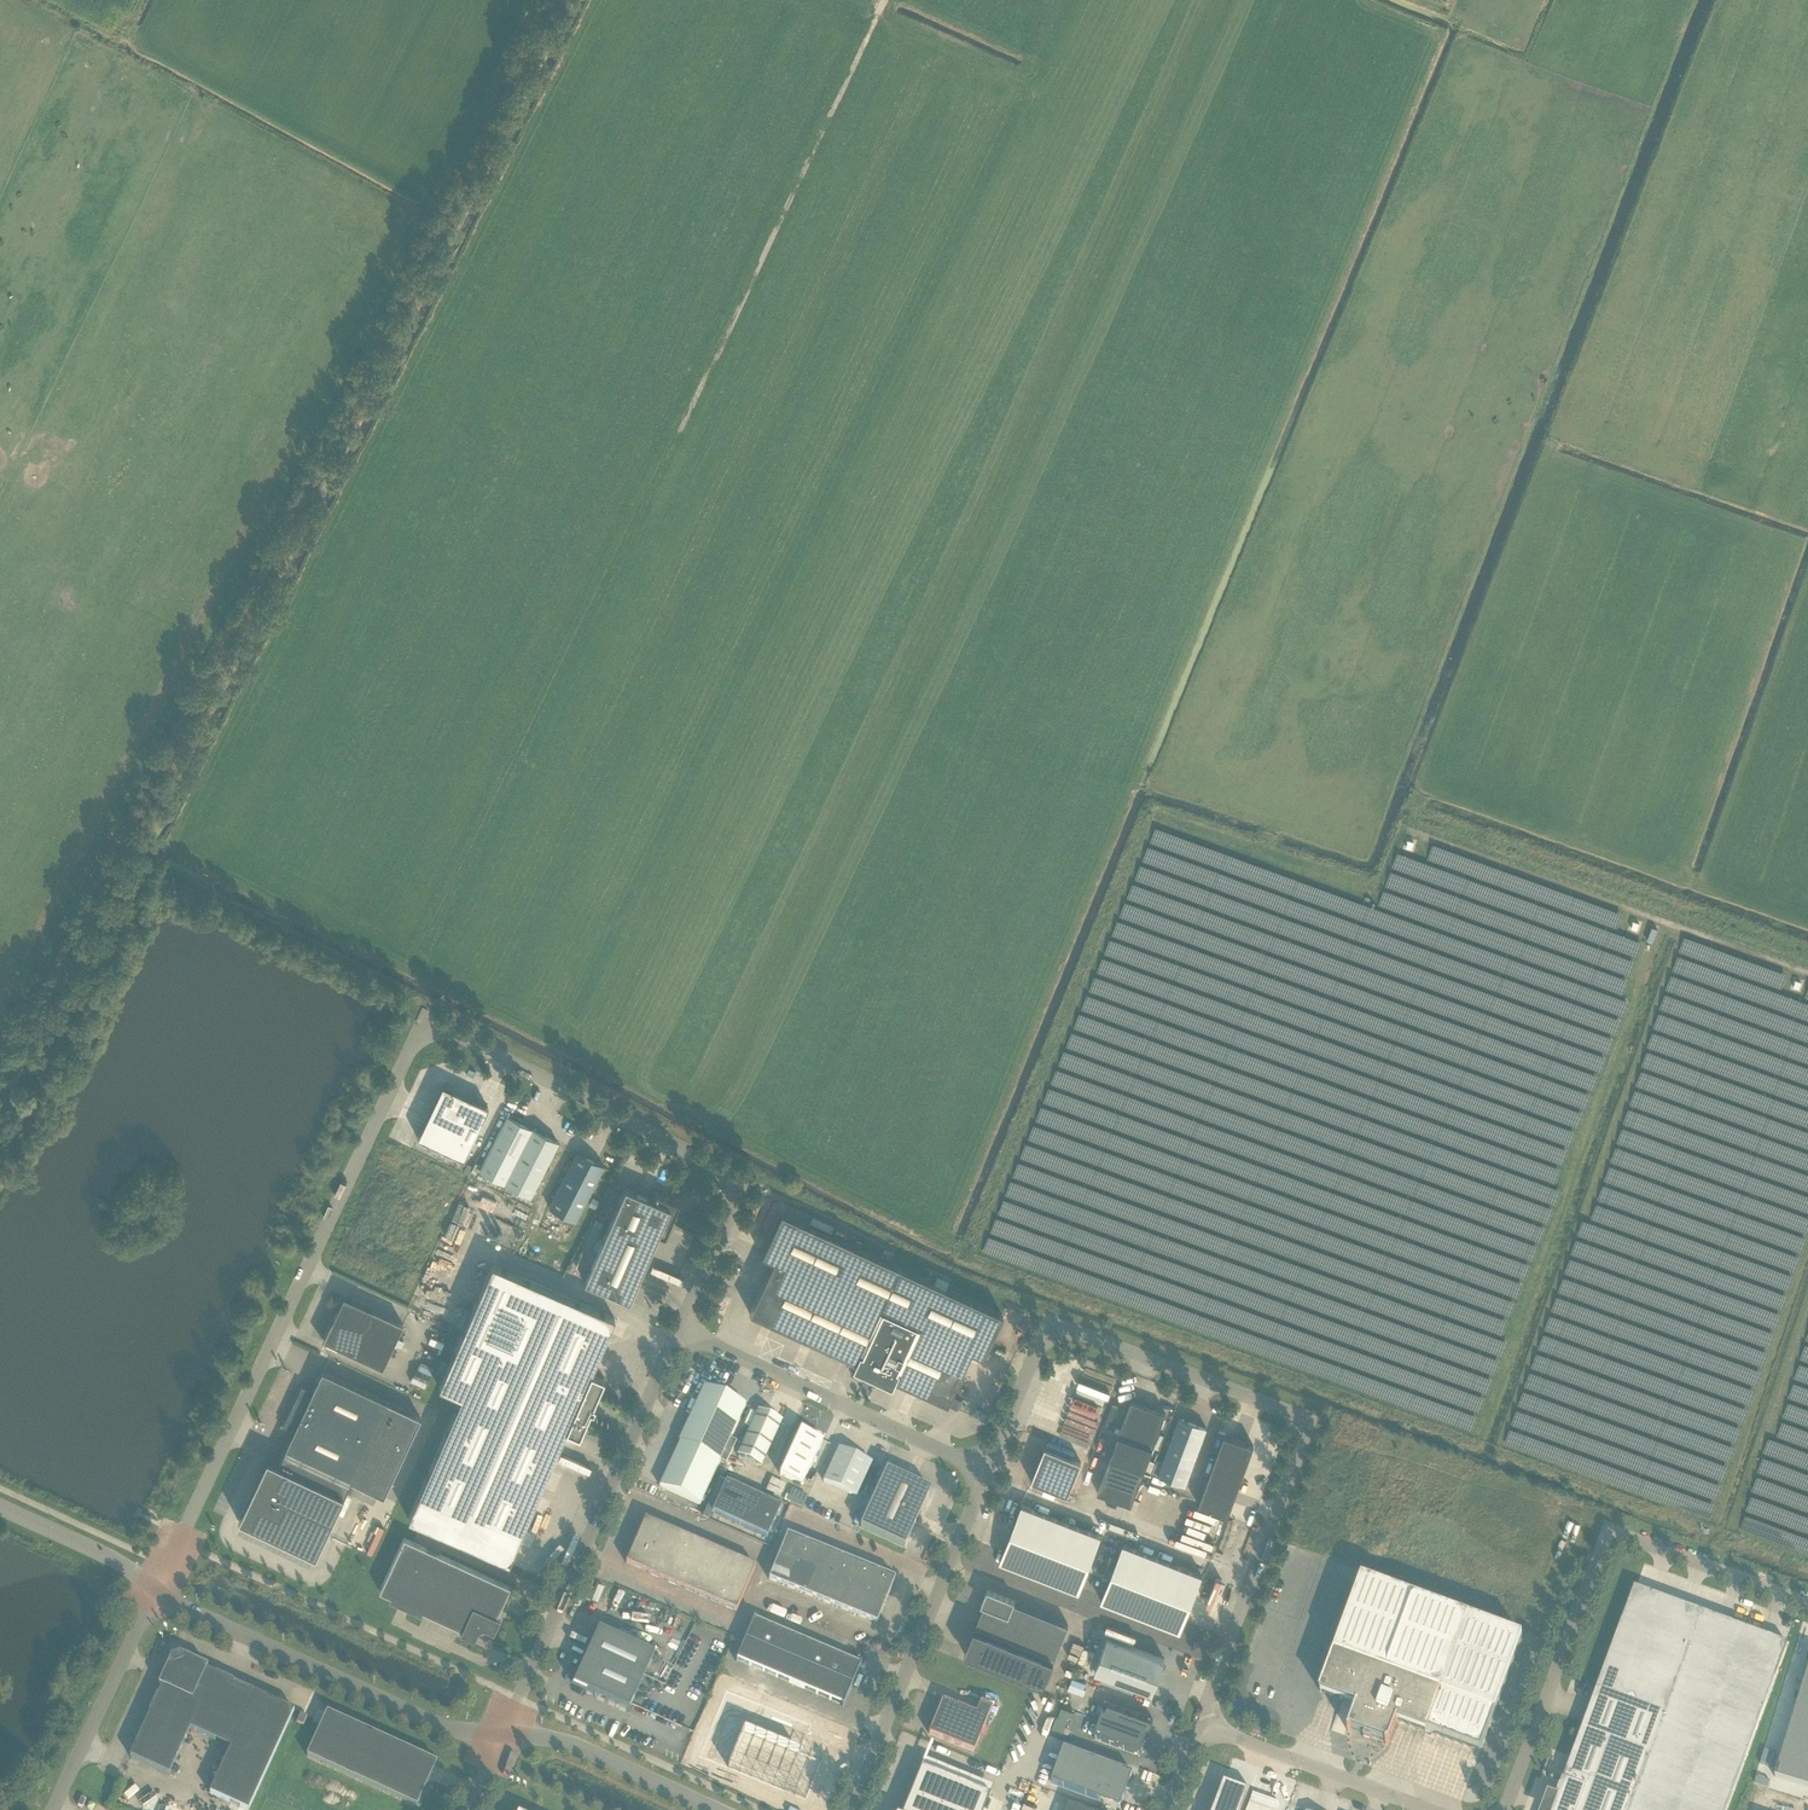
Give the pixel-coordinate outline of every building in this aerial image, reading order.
[(488,1107),(477,1102),(442,1086),(418,1138),(464,1160),(488,1107)] [(507,1116),(479,1170),(504,1183),(530,1197),(558,1143),(532,1129),(507,1116)] [(576,1221),(604,1166),(577,1152),(549,1207),(576,1221)] [(655,1194),(653,1200),(625,1188),(584,1282),(629,1301),(658,1234),(665,1238),(673,1219),(679,1204),(655,1194)] [(514,1217),(507,1231),(517,1236),(525,1220),(524,1220),(531,1206),(517,1199),(510,1215),(514,1217)] [(774,1261),(750,1313),(857,1362),(856,1366),(890,1382),(892,1378),(947,1404),(948,1401),(956,1406),(961,1397),(952,1393),(971,1351),(983,1357),(1002,1315),(840,1240),(843,1232),(835,1228),(831,1236),(781,1213),(762,1255),(774,1261)] [(454,1243),(462,1230),(451,1224),(443,1236),(454,1243)] [(454,1261),(461,1247),(449,1242),(443,1255),(454,1261)] [(461,1397),(408,1519),(508,1562),(566,1430),(579,1436),(604,1378),(591,1372),(614,1318),(492,1265),(449,1365),(444,1376),(439,1387),(461,1397)] [(323,1340),(383,1368),(403,1324),(343,1296),(323,1340)] [(398,1338),(395,1344),(401,1346),(403,1341),(398,1338)] [(442,1362),(437,1373),(444,1376),(449,1365),(442,1362)] [(1064,1400),(1107,1416),(1114,1396),(1124,1400),(1128,1391),(1108,1384),(1108,1381),(1116,1384),(1119,1375),(1090,1364),(1085,1377),(1074,1373),(1064,1400)] [(312,1391),(301,1386),(283,1425),(294,1431),(277,1465),(275,1464),(258,1484),(255,1484),(238,1519),(315,1555),(351,1482),(383,1497),(421,1417),(322,1371),(312,1391)] [(410,1386),(423,1391),(426,1383),(413,1378),(410,1386)] [(720,1460),(746,1405),(705,1386),(679,1441),(680,1442),(720,1460)] [(1132,1505),(1166,1413),(1132,1401),(1098,1492),(1132,1505)] [(691,1414),(693,1408),(679,1403),(677,1409),(691,1414)] [(739,1455),(761,1465),(781,1421),(759,1411),(739,1455)] [(1186,1485),(1207,1429),(1179,1418),(1158,1475),(1186,1485)] [(780,1474),(803,1485),(823,1440),(800,1430),(780,1474)] [(1254,1446),(1225,1435),(1198,1506),(1228,1517),(1254,1446)] [(700,1504),(720,1460),(680,1442),(660,1486),(700,1504)] [(823,1481),(857,1496),(872,1463),(839,1448),(823,1481)] [(1079,1462),(1045,1448),(1032,1479),(1066,1493),(1079,1462)] [(928,1489),(886,1470),(861,1526),(903,1545),(928,1489)] [(771,1485),(785,1492),(791,1480),(776,1473),(771,1485)] [(1017,1488),(1020,1478),(1012,1475),(1009,1486),(1017,1488)] [(782,1506),(749,1492),(726,1481),(713,1512),(767,1537),(782,1506)] [(1079,1593),(1101,1536),(1022,1505),(999,1562),(1079,1593)] [(628,1564),(664,1578),(736,1608),(754,1562),(646,1518),(628,1564)] [(895,1578),(823,1548),(787,1534),(769,1579),(877,1623),(895,1578)] [(510,1587),(404,1538),(379,1591),(390,1596),(388,1599),(421,1614),(422,1611),(462,1629),(460,1632),(474,1639),(477,1632),(486,1628),(493,1632),(500,1618),(496,1616),(510,1587)] [(1180,1632),(1202,1575),(1123,1544),(1101,1601),(1180,1632)] [(1325,1678),(1320,1692),(1356,1705),(1347,1730),(1350,1731),(1351,1729),(1365,1734),(1364,1738),(1371,1741),(1373,1737),(1387,1742),(1386,1745),(1388,1745),(1397,1720),(1427,1731),(1481,1751),(1522,1638),(1469,1618),(1396,1591),(1382,1586),(1362,1579),(1325,1678)] [(1788,1643),(1634,1586),(1563,1780),(1554,1802),(1550,1800),(1546,1809),(1726,1809),(1788,1643)] [(975,1629),(964,1655),(1044,1687),(1054,1661),(1069,1625),(1014,1603),(1015,1601),(987,1589),(981,1605),(984,1606),(975,1629)] [(590,1590),(584,1603),(591,1607),(597,1593),(590,1590)] [(863,1659),(827,1644),(755,1614),(737,1660),(845,1704),(863,1659)] [(655,1655),(599,1630),(573,1685),(629,1711),(655,1655)] [(1107,1640),(1096,1673),(1153,1693),(1164,1659),(1107,1640)] [(180,1655),(172,1658),(159,1685),(162,1686),(130,1756),(169,1774),(190,1728),(230,1746),(209,1792),(247,1809),(248,1809),(295,1711),(206,1670),(207,1667),(180,1655)] [(1775,1777),(1807,1787),(1807,1668),(1775,1777)] [(726,1690),(699,1756),(806,1799),(821,1760),(800,1751),(811,1725),(726,1690)] [(943,1700),(929,1734),(974,1752),(992,1707),(980,1702),(976,1713),(943,1700)] [(1152,1720),(1107,1703),(1094,1739),(1139,1756),(1152,1720)] [(327,1712),(307,1756),(417,1806),(437,1762),(327,1712)] [(307,1716),(301,1713),(297,1722),(303,1725),(307,1716)] [(1133,1773),(1065,1748),(1052,1783),(1098,1800),(1099,1795),(1122,1803),(1133,1773)] [(989,1796),(922,1769),(905,1809),(984,1809),(989,1796)] [(1214,1809),(1245,1809),(1252,1792),(1224,1782),(1214,1809)] [(125,1791),(129,1802),(144,1796),(140,1785),(125,1791)]
